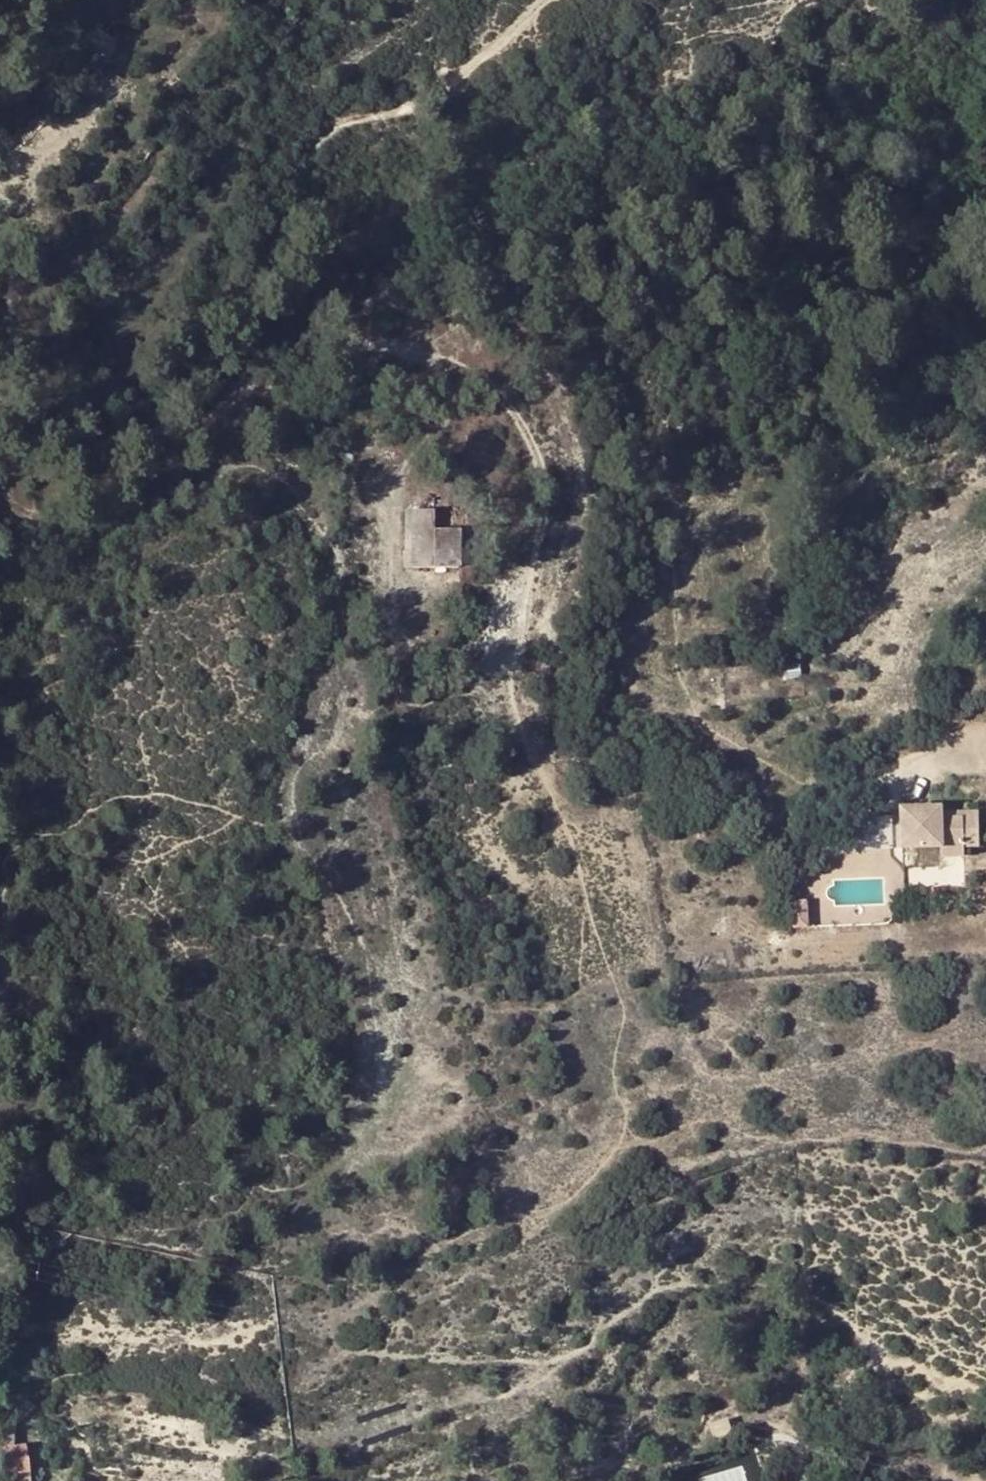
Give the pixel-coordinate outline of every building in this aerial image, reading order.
[(412,512),(412,564),(458,565),(457,512),(412,512)] [(942,822),(942,816),(941,809),(902,810),(904,852),(942,851),(942,860),(966,859),(965,849),(965,823),(942,822)] [(850,817),(853,848),(896,845),(894,813),(850,817)] [(978,848),(977,816),(965,815),(965,823),(965,849),(978,848)] [(13,1444),(2,1446),(3,1475),(28,1471),(27,1468),(23,1443),(13,1444)] [(746,1466),(702,1474),(703,1480),(749,1480),(746,1466)]
